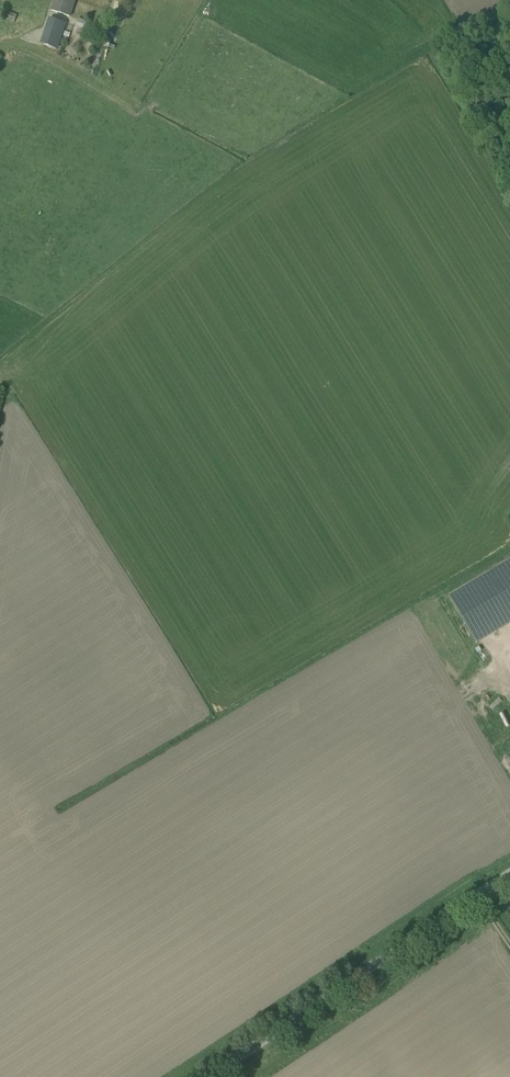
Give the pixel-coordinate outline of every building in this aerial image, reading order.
[(51,10),(69,17),(75,0),(54,0),(51,10)] [(49,18),(40,44),(58,49),(66,23),(49,18)] [(90,22),(78,18),(76,26),(88,30),(90,22)] [(198,24),(188,40),(198,47),(208,30),(198,24)] [(477,644),(509,624),(509,560),(449,596),(477,644)]
